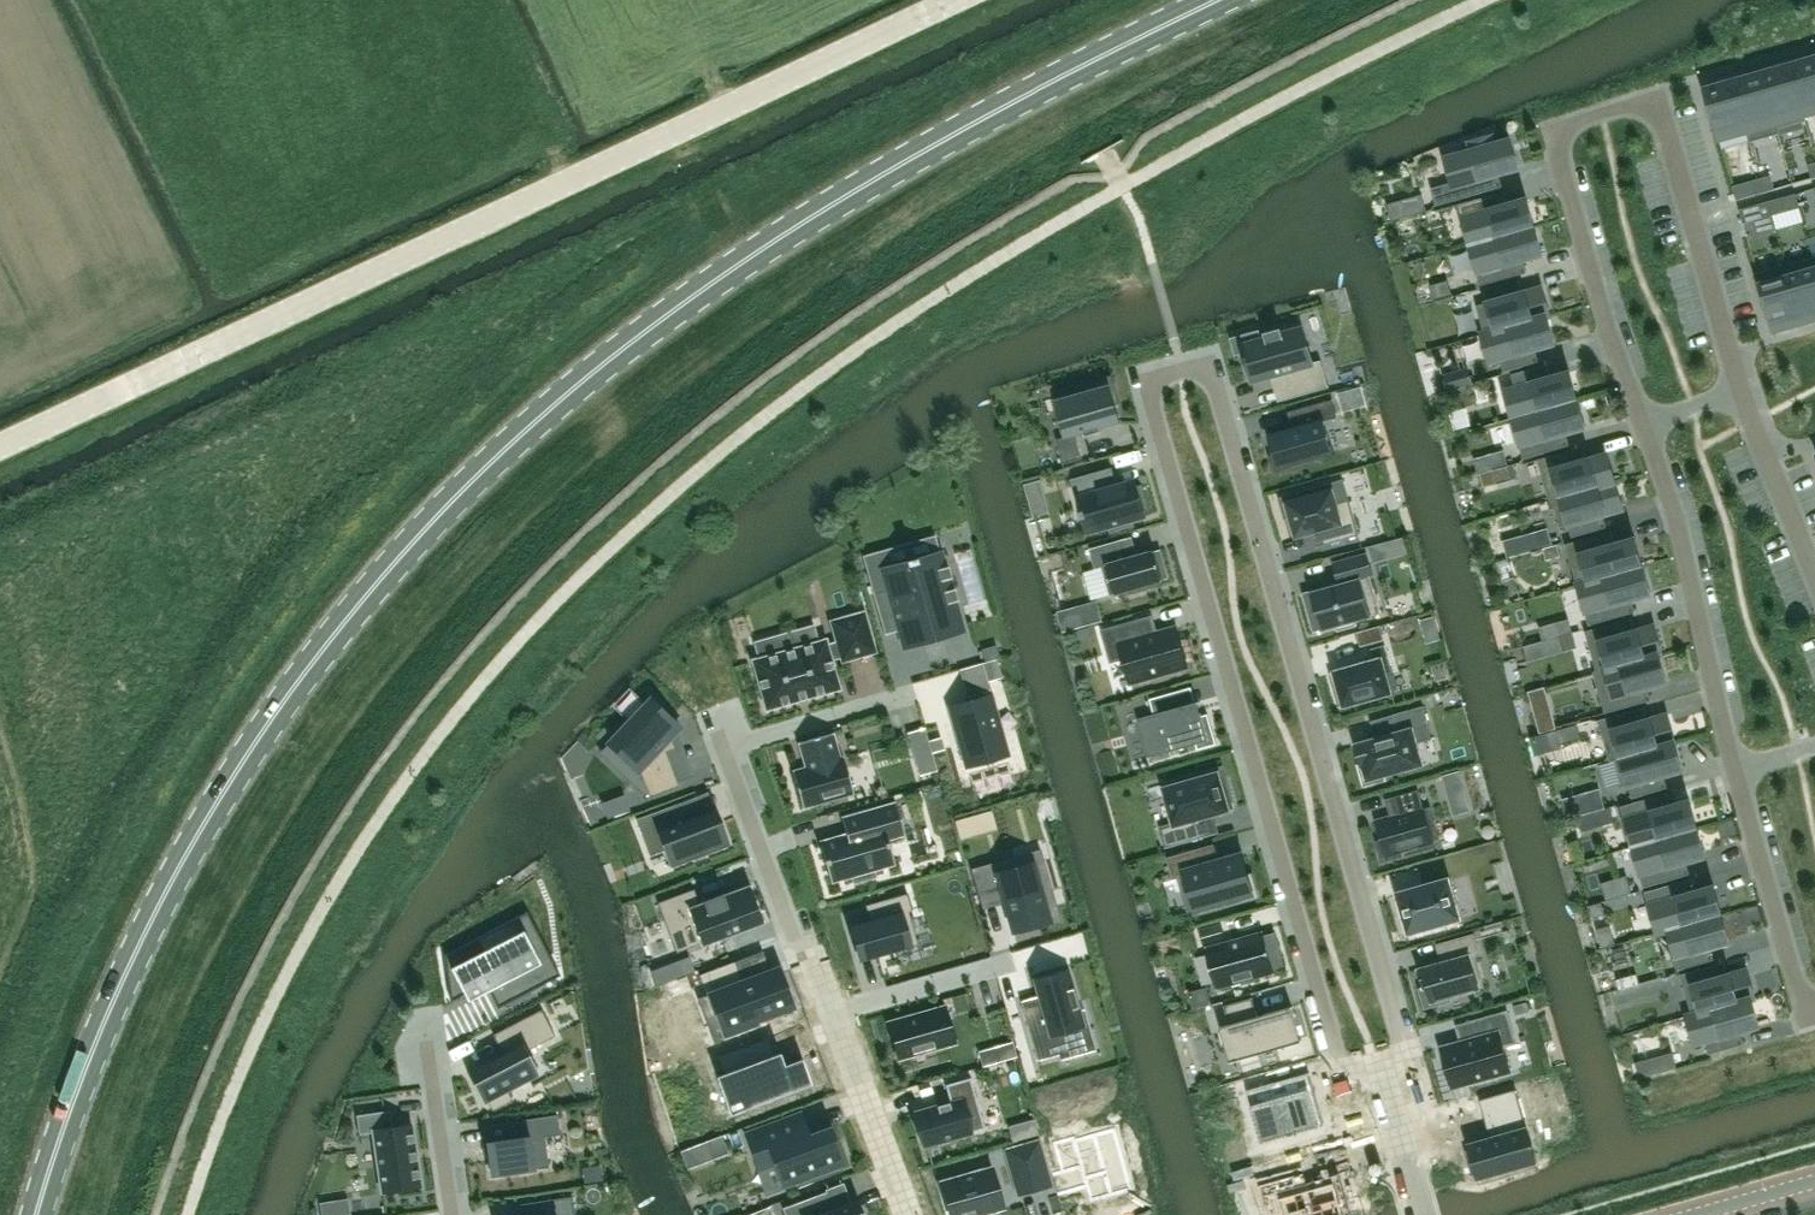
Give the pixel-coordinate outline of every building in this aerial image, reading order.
[(1790,68),(1803,114),(1805,113),(1814,111),(1814,61),(1790,68)] [(1803,114),(1790,68),(1763,76),(1777,127),(1778,127),(1806,119),(1805,113),(1803,114)] [(1777,127),(1763,76),(1736,84),(1735,84),(1748,130),(1747,130),(1750,141),(1780,133),(1778,127),(1777,127)] [(1735,84),(1736,84),(1735,79),(1705,88),(1710,106),(1719,138),(1747,130),(1748,130),(1735,84)] [(1437,204),(1502,186),(1499,173),(1518,167),(1510,139),(1494,143),(1492,135),(1470,141),(1472,149),(1445,157),(1451,182),(1432,187),(1437,204)] [(1771,174),(1761,177),(1765,191),(1775,189),(1771,174)] [(1765,191),(1761,177),(1752,180),(1756,194),(1765,191)] [(1504,191),(1458,203),(1470,244),(1535,226),(1527,198),(1507,204),(1504,191)] [(1435,208),(1431,194),(1403,202),(1407,216),(1435,208)] [(1786,211),(1782,197),(1768,201),(1772,215),(1786,211)] [(1772,215),(1768,201),(1739,209),(1743,223),(1772,215)] [(1543,253),(1535,226),(1470,244),(1482,285),(1527,272),(1523,259),(1543,253)] [(1814,256),(1786,264),(1802,321),(1814,317),(1814,261),(1814,256)] [(1802,321),(1786,264),(1757,272),(1768,310),(1773,329),(1802,321)] [(1434,299),(1452,293),(1448,279),(1430,285),(1434,299)] [(1477,304),(1485,330),(1486,332),(1547,315),(1547,316),(1550,315),(1542,286),(1523,292),(1519,279),(1485,288),(1488,301),(1477,304)] [(1555,343),(1547,316),(1547,315),(1486,332),(1485,330),(1482,331),(1490,360),(1502,357),(1505,370),(1539,361),(1535,348),(1555,343)] [(1264,333),(1266,337),(1242,344),(1246,357),(1245,357),(1246,363),(1247,363),(1253,381),(1271,376),(1280,373),(1288,399),(1329,387),(1322,360),(1312,363),(1302,327),(1283,333),(1281,328),(1264,333)] [(1505,389),(1514,417),(1578,399),(1570,371),(1550,377),(1547,364),(1513,372),(1517,385),(1505,389)] [(1448,390),(1473,382),(1469,368),(1444,376),(1448,390)] [(1119,422),(1109,388),(1085,395),(1082,385),(1085,384),(1084,383),(1053,392),(1053,394),(1056,393),(1068,436),(1057,439),(1064,463),(1083,458),(1076,434),(1086,432),(1087,434),(1089,434),(1088,431),(1099,428),(1099,431),(1101,430),(1100,428),(1119,422)] [(1293,427),(1269,434),(1269,436),(1270,435),(1276,453),(1276,455),(1280,468),(1318,457),(1320,457),(1335,453),(1334,451),(1333,452),(1324,420),(1338,416),(1333,398),(1288,411),(1289,413),(1291,412),(1296,426),(1293,427)] [(1585,426),(1578,399),(1514,417),(1525,457),(1570,445),(1566,432),(1585,426)] [(1550,501),(1553,500),(1552,499),(1615,481),(1607,453),(1588,459),(1584,446),(1538,459),(1550,501)] [(1512,479),(1508,465),(1493,469),(1497,483),(1512,479)] [(1143,484),(1137,485),(1136,480),(1118,485),(1112,467),(1071,478),(1077,500),(1080,499),(1083,510),(1081,511),(1083,518),(1085,517),(1089,531),(1109,525),(1111,532),(1135,525),(1133,519),(1145,515),(1144,510),(1150,509),(1143,484)] [(1041,479),(1025,484),(1028,493),(1044,488),(1041,479)] [(1623,508),(1615,481),(1552,499),(1553,500),(1560,526),(1569,524),(1572,537),(1607,527),(1604,514),(1623,508)] [(1297,536),(1321,529),(1325,543),(1358,534),(1349,499),(1337,502),(1333,488),(1287,501),(1297,536)] [(1526,537),(1530,551),(1553,544),(1549,530),(1526,537)] [(1566,543),(1577,584),(1643,566),(1635,538),(1615,543),(1612,530),(1566,543)] [(1096,568),(1103,566),(1111,595),(1164,580),(1155,549),(1128,557),(1122,539),(1090,548),(1096,568)] [(1380,543),(1367,546),(1371,562),(1384,558),(1380,543)] [(1561,556),(1557,544),(1543,548),(1546,560),(1561,556)] [(961,629),(940,552),(882,569),(887,588),(872,592),(884,634),(899,629),(904,646),(925,640),(923,634),(939,630),(941,635),(961,629)] [(1312,592),(1323,629),(1337,625),(1338,630),(1357,625),(1355,619),(1381,612),(1370,575),(1373,575),(1367,553),(1334,562),(1340,584),(1312,592)] [(1651,593),(1643,566),(1577,584),(1589,625),(1635,612),(1631,599),(1651,593)] [(1097,600),(1085,604),(1090,624),(1102,620),(1097,600)] [(754,658),(751,659),(752,661),(753,661),(765,706),(765,709),(768,708),(837,688),(840,688),(839,685),(838,685),(831,658),(840,655),(841,660),(875,651),(864,611),(830,620),(836,641),(827,644),(826,640),(826,638),(823,638),(823,639),(817,641),(780,651),(776,636),(755,642),(759,657),(754,659),(754,658)] [(1152,615),(1102,630),(1111,661),(1124,658),(1131,683),(1189,666),(1177,626),(1156,632),(1152,615)] [(1585,630),(1596,670),(1597,671),(1659,653),(1660,655),(1663,654),(1654,625),(1635,630),(1631,617),(1585,630)] [(1554,623),(1558,636),(1560,636),(1572,632),(1568,618),(1554,623)] [(1380,625),(1357,631),(1360,646),(1384,640),(1380,625)] [(1564,651),(1560,636),(1558,636),(1543,641),(1547,656),(1564,651)] [(996,642),(981,646),(985,660),(1000,656),(996,642)] [(1370,661),(1335,671),(1345,705),(1391,692),(1378,644),(1366,647),(1370,661)] [(1667,681),(1660,655),(1659,653),(1597,671),(1596,670),(1593,671),(1605,712),(1651,700),(1647,687),(1667,681)] [(1001,677),(996,659),(982,662),(987,681),(1001,677)] [(968,698),(949,704),(966,765),(1007,753),(990,692),(969,698),(968,694),(967,694),(968,698)] [(1137,718),(1148,756),(1209,739),(1198,701),(1177,706),(1173,692),(1150,698),(1154,713),(1137,718)] [(674,747),(670,735),(679,725),(651,699),(646,704),(645,702),(628,720),(629,722),(610,743),(638,769),(639,768),(649,796),(678,785),(665,751),(674,747)] [(1399,732),(1356,745),(1361,764),(1364,763),(1368,778),(1421,763),(1416,743),(1432,738),(1423,705),(1394,714),(1399,732)] [(1610,761),(1616,760),(1615,758),(1675,741),(1667,714),(1648,720),(1644,707),(1598,719),(1610,761)] [(1540,734),(1550,731),(1557,729),(1552,710),(1535,714),(1540,734)] [(1572,725),(1557,729),(1550,731),(1553,741),(1575,735),(1572,725)] [(834,731),(797,742),(797,743),(799,742),(803,758),(806,757),(808,766),(793,770),(792,768),(791,769),(803,808),(804,808),(803,806),(852,792),(853,794),(854,794),(842,754),(841,755),(842,757),(839,757),(832,733),(834,732),(834,731)] [(1683,770),(1675,741),(1615,758),(1616,760),(1623,786),(1629,784),(1633,797),(1667,788),(1663,775),(1683,770)] [(1166,846),(1204,836),(1199,817),(1234,807),(1228,783),(1222,784),(1219,773),(1193,780),(1191,774),(1169,781),(1171,786),(1165,788),(1175,822),(1161,826),(1166,846)] [(1459,773),(1445,777),(1449,791),(1462,786),(1459,773)] [(1391,817),(1378,821),(1383,839),(1387,853),(1390,853),(1402,849),(1440,838),(1431,806),(1424,808),(1419,789),(1391,797),(1396,816),(1391,817)] [(1600,789),(1563,800),(1568,818),(1577,815),(1596,810),(1606,807),(1600,789)] [(1621,806),(1632,846),(1697,828),(1690,800),(1670,806),(1666,793),(1621,806)] [(626,816),(621,800),(598,808),(604,824),(626,816)] [(845,833),(819,840),(830,881),(852,875),(854,881),(875,875),(873,869),(894,863),(887,838),(904,833),(895,801),(841,817),(845,833)] [(652,812),(635,818),(636,820),(652,814),(665,848),(671,865),(727,844),(718,821),(716,822),(712,811),(683,821),(676,803),(652,812)] [(1611,806),(1606,807),(1596,810),(1600,824),(1615,820),(1611,806)] [(966,816),(954,820),(958,834),(970,830),(966,816)] [(1705,856),(1697,828),(1632,846),(1644,887),(1689,874),(1686,861),(1705,856)] [(1242,855),(1208,864),(1203,846),(1167,856),(1173,876),(1178,875),(1188,911),(1253,892),(1242,855)] [(972,867),(970,868),(977,891),(1000,884),(1013,929),(1018,928),(1019,933),(1021,932),(1019,927),(1052,918),(1044,890),(1051,888),(1043,859),(1016,867),(1013,856),(1009,857),(1011,862),(973,872),(972,867)] [(1449,878),(1398,893),(1409,932),(1460,918),(1449,878)] [(1657,933),(1668,930),(1668,929),(1722,913),(1714,886),(1694,892),(1691,879),(1645,891),(1657,933)] [(693,888),(657,901),(676,952),(761,920),(748,886),(722,896),(721,893),(703,900),(704,903),(699,904),(693,888)] [(907,892),(870,903),(871,904),(871,905),(874,917),(875,918),(869,919),(849,925),(854,941),(859,960),(892,951),(917,943),(912,926),(908,911),(912,910),(909,901),(907,892)] [(1602,902),(1590,905),(1594,917),(1605,914),(1602,902)] [(1730,941),(1722,913),(1668,929),(1668,930),(1679,969),(1714,959),(1711,946),(1730,941)] [(1221,923),(1200,929),(1204,943),(1225,937),(1221,923)] [(483,950),(477,937),(443,954),(450,1000),(464,993),(485,982),(489,989),(497,1006),(533,988),(524,972),(541,964),(523,929),(483,950)] [(1217,987),(1275,971),(1264,931),(1206,948),(1217,987)] [(1484,986),(1476,955),(1481,953),(1475,933),(1442,942),(1448,961),(1420,969),(1424,986),(1419,988),(1425,1008),(1453,1001),(1451,995),(1484,986)] [(689,957),(650,971),(655,985),(694,970),(689,957)] [(734,960),(699,974),(714,1014),(718,1012),(726,1033),(791,1008),(776,968),(741,981),(734,960)] [(1681,974),(1692,1013),(1692,1014),(1752,997),(1752,998),(1755,997),(1747,968),(1728,974),(1724,961),(1681,974)] [(1068,1051),(1062,1030),(1081,1024),(1077,1010),(1066,969),(1034,978),(1039,995),(1041,1002),(1024,1007),(1022,1000),(1020,1000),(1037,1059),(1058,1054),(1068,1051)] [(1220,1026),(1231,1061),(1302,1040),(1293,1006),(1258,1016),(1253,997),(1224,1005),(1230,1024),(1220,1026)] [(1760,1025),(1752,998),(1752,997),(1692,1014),(1692,1013),(1686,1015),(1694,1043),(1705,1040),(1709,1053),(1744,1043),(1740,1030),(1760,1025)] [(896,1057),(953,1041),(943,1007),(887,1023),(896,1057)] [(555,1035),(541,1008),(492,1034),(502,1052),(466,1071),(483,1103),(487,1101),(492,1110),(512,1099),(507,1090),(539,1074),(526,1049),(555,1035)] [(1462,1041),(1442,1047),(1453,1087),(1511,1071),(1504,1046),(1516,1042),(1507,1011),(1457,1025),(1458,1027),(1463,1025),(1467,1036),(1461,1038),(1462,1041)] [(717,1056),(723,1072),(705,1079),(714,1104),(753,1089),(759,1104),(812,1084),(802,1057),(777,1066),(767,1037),(717,1056)] [(1011,1043),(993,1048),(997,1060),(1014,1055),(1011,1043)] [(1672,1052),(1658,1056),(1662,1071),(1676,1067),(1672,1052)] [(1562,1069),(1551,1072),(1554,1084),(1566,1081),(1562,1069)] [(950,1101),(948,1102),(948,1101),(936,1104),(936,1106),(925,1109),(914,1112),(924,1145),(984,1127),(970,1076),(945,1083),(950,1101)] [(1309,1090),(1280,1098),(1275,1082),(1249,1089),(1263,1140),(1319,1124),(1309,1090)] [(1221,1085),(1214,1087),(1217,1098),(1224,1096),(1221,1085)] [(1469,1144),(1479,1177),(1536,1161),(1516,1089),(1480,1099),(1491,1138),(1469,1144)] [(382,1191),(420,1185),(411,1124),(392,1126),(389,1109),(356,1114),(359,1133),(373,1131),(382,1191)] [(508,1121),(510,1138),(486,1141),(491,1175),(548,1166),(544,1136),(560,1134),(557,1113),(508,1121)] [(745,1133),(758,1168),(774,1162),(782,1183),(797,1178),(800,1186),(842,1170),(839,1163),(842,1162),(830,1130),(809,1138),(799,1141),(790,1117),(745,1133)] [(1038,1133),(1034,1119),(1024,1121),(1029,1136),(1038,1133)] [(1073,1136),(1053,1141),(1061,1172),(1080,1166),(1090,1200),(1131,1188),(1114,1127),(1074,1139),(1073,1136)] [(727,1152),(721,1135),(707,1140),(714,1157),(727,1152)] [(1036,1143),(1008,1151),(1020,1192),(1047,1185),(1036,1143)] [(975,1213),(1002,1205),(992,1168),(941,1182),(950,1214),(976,1214),(975,1213)] [(1335,1181),(1300,1191),(1295,1175),(1259,1185),(1264,1203),(1274,1201),(1278,1214),(1344,1214),(1335,1181)] [(832,1209),(826,1191),(782,1207),(785,1214),(862,1214),(856,1200),(850,1202),(832,1209)] [(571,1195),(520,1202),(522,1214),(574,1214),(571,1195)]
